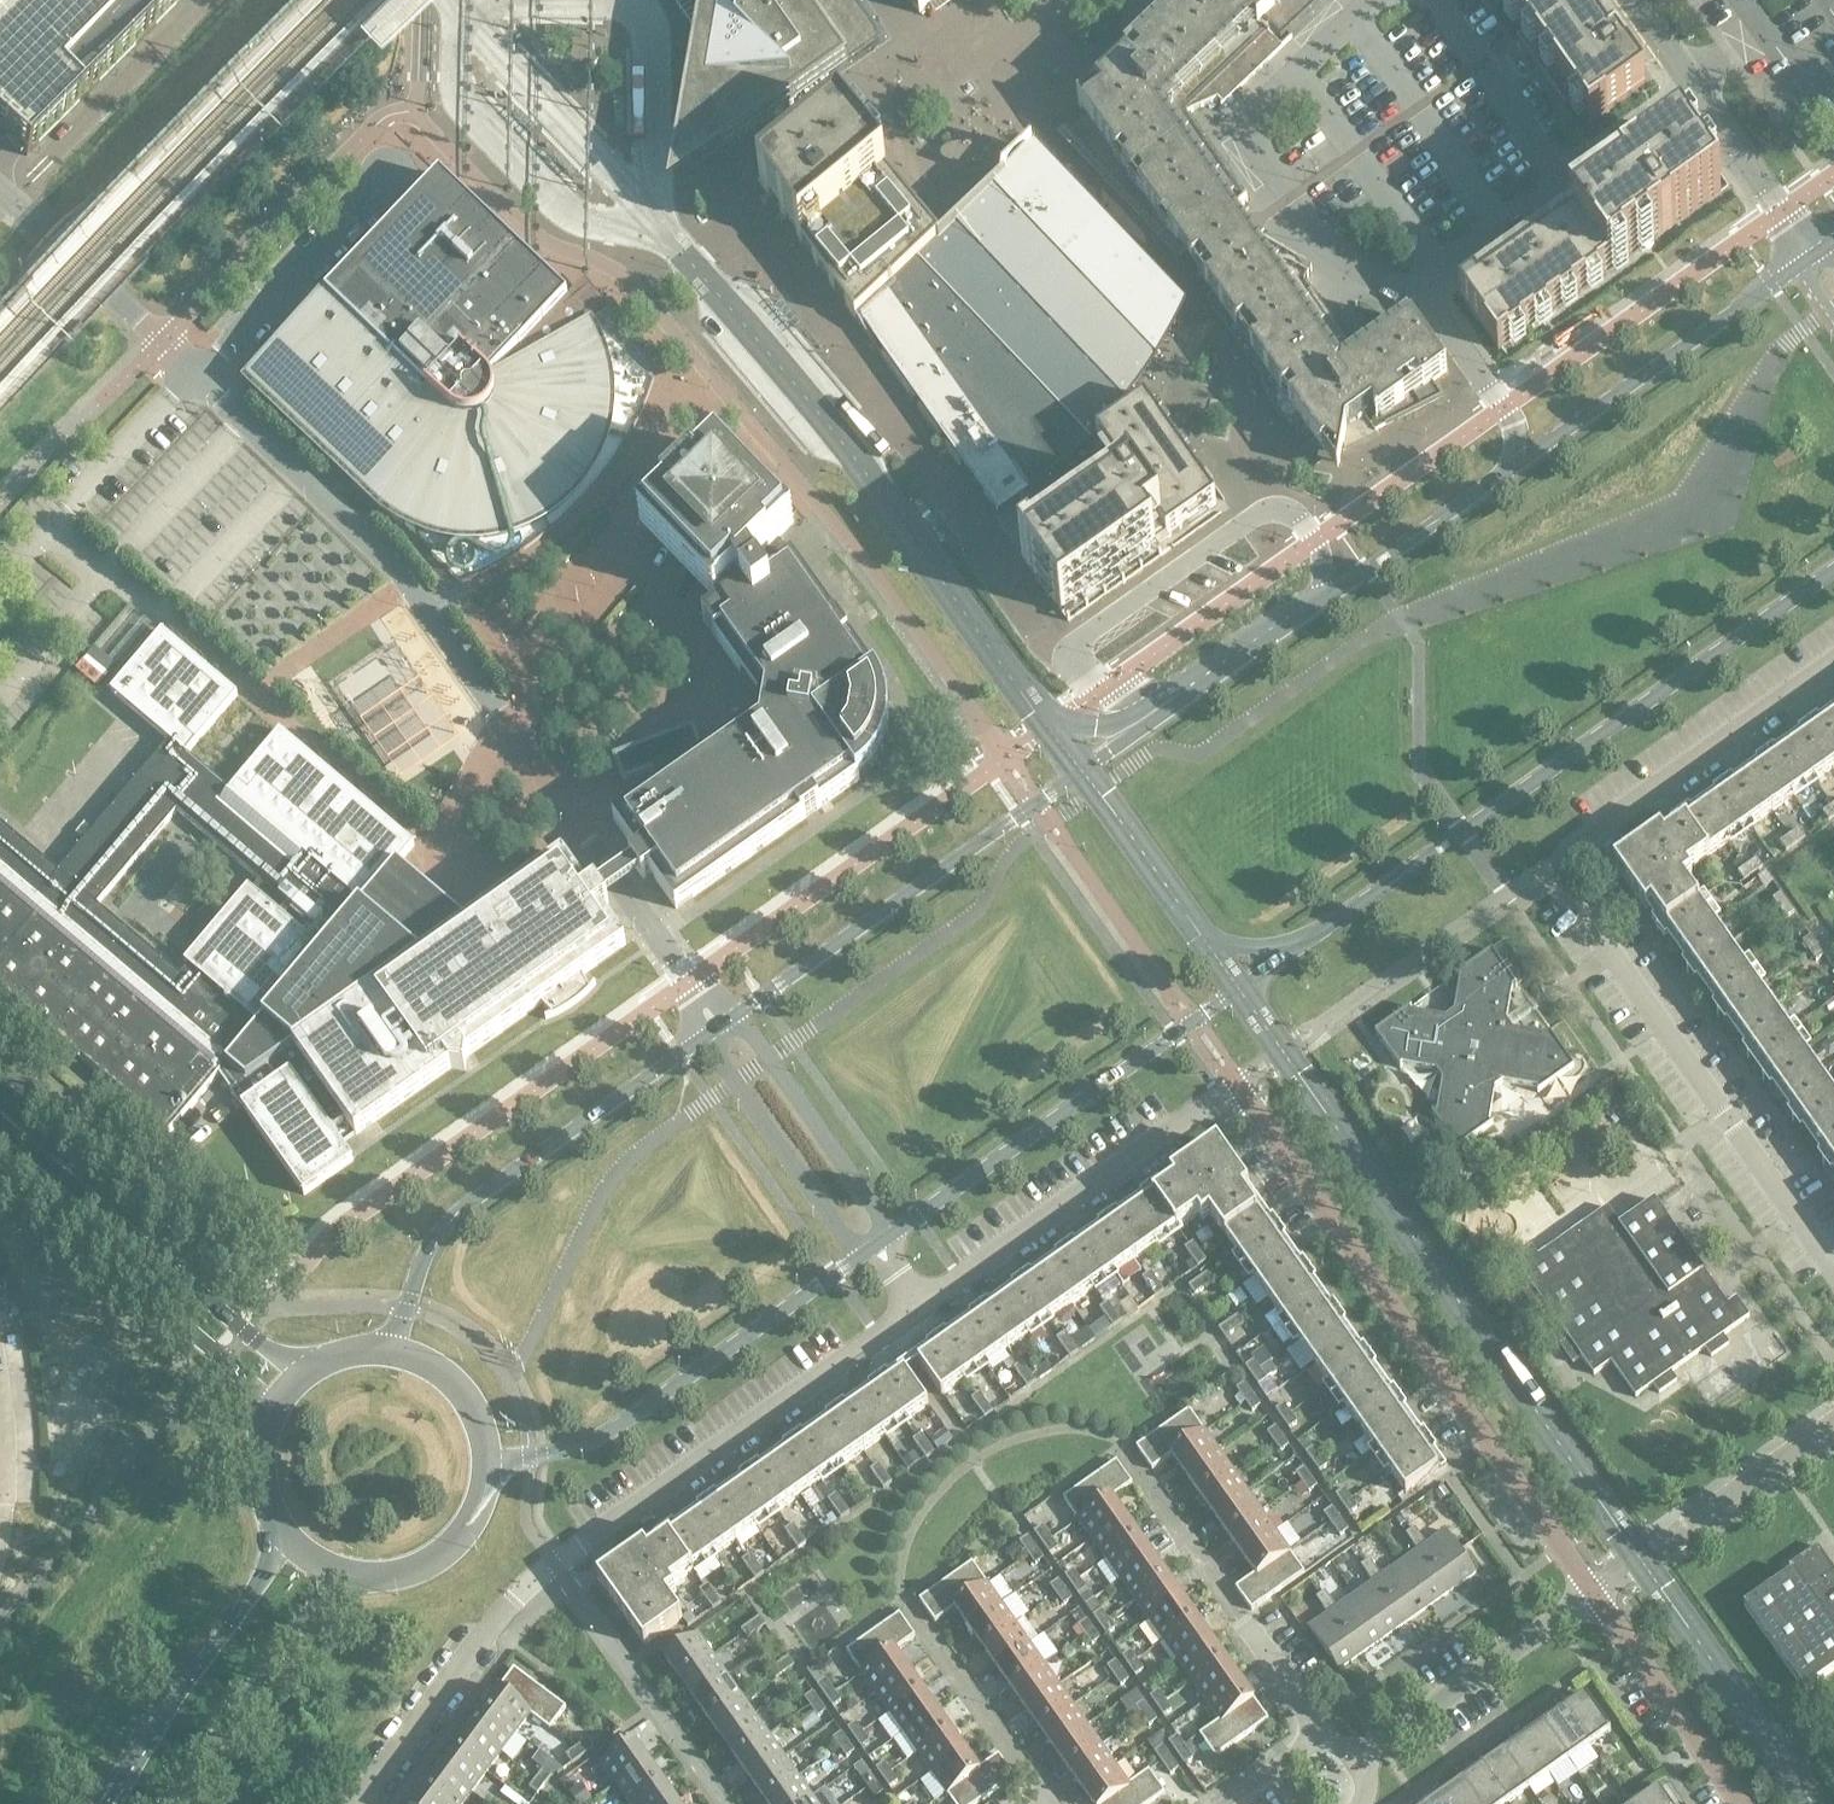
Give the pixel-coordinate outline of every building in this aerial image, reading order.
[(26,156),(182,0),(0,0),(0,132),(26,156)] [(660,199),(731,148),(730,146),(825,80),(824,79),(879,40),(861,11),(852,0),(695,0),(660,199)] [(908,2),(909,1),(919,11),(918,12),(920,14),(931,6),(932,7),(933,6),(932,4),(938,0),(907,0),(908,2)] [(1067,132),(1070,135),(1069,137),(1070,138),(1071,137),(1088,154),(1087,155),(1088,156),(1089,155),(1106,173),(1105,174),(1106,175),(1107,174),(1124,192),(1123,193),(1124,194),(1125,193),(1142,211),(1141,212),(1142,213),(1143,212),(1160,230),(1159,231),(1160,232),(1161,231),(1178,249),(1177,250),(1178,251),(1179,250),(1182,253),(1183,252),(1204,282),(1207,286),(1205,287),(1206,288),(1208,287),(1222,307),(1221,308),(1221,309),(1223,308),(1237,329),(1235,329),(1236,331),(1238,330),(1252,350),(1250,351),(1251,352),(1253,351),(1267,371),(1265,372),(1267,374),(1268,373),(1277,386),(1277,388),(1278,394),(1280,402),(1284,410),(1288,417),(1292,424),(1299,431),(1304,436),(1311,441),(1317,444),(1338,474),(1346,427),(1364,414),(1375,430),(1443,396),(1433,381),(1447,371),(1412,321),(1346,368),(1341,369),(1333,324),(1331,325),(1302,284),(1306,277),(1308,278),(1308,277),(1307,276),(1310,271),(1311,272),(1312,271),(1254,236),(1236,212),(1247,201),(1246,200),(1244,202),(1204,144),(1205,143),(1202,141),(1184,115),(1217,101),(1221,105),(1292,37),(1288,33),(1320,2),(1318,0),(1188,0),(1175,13),(1174,12),(1173,13),(1174,14),(1156,31),(1155,29),(1153,31),(1154,32),(1137,49),(1135,48),(1134,49),(1136,50),(1118,67),(1117,66),(1116,67),(1117,68),(1107,84),(1100,80),(1099,82),(1100,83),(1090,93),(1091,94),(1081,103),(1080,102),(1078,104),(1086,115),(1067,132)] [(1590,123),(1645,84),(1586,0),(1503,0),(1526,32),(1517,38),(1565,107),(1574,100),(1590,123)] [(806,250),(856,320),(857,319),(856,318),(885,290),(887,292),(913,267),(912,265),(931,248),(929,246),(939,237),(892,179),(841,118),(760,185),(806,250)] [(1812,131),(1805,122),(1793,130),(1800,139),(1812,131)] [(1682,137),(1460,294),(1498,349),(1721,192),(1682,137)] [(964,462),(999,512),(1027,493),(1065,463),(1096,432),(1124,398),(1154,351),(1177,301),(1159,295),(1159,294),(1142,288),(1154,276),(1153,275),(1152,275),(1036,154),(1036,153),(1033,150),(1032,148),(939,237),(929,246),(931,248),(912,265),(913,267),(887,292),(885,290),(856,318),(857,319),(960,464),(964,462)] [(440,175),(434,182),(263,361),(259,357),(249,368),(253,372),(247,379),(376,502),(381,506),(385,509),(389,513),(394,516),(402,520),(408,524),(417,528),(427,531),(431,532),(436,534),(446,536),(455,537),(465,538),(475,538),(485,537),(494,536),(504,534),(513,531),(518,530),(527,526),(536,522),(544,517),(560,505),(571,495),(574,492),(578,488),(581,484),(584,480),(587,476),(589,472),(592,468),(594,464),(596,459),(598,455),(600,450),(602,446),(604,441),(605,437),(608,427),(609,422),(609,417),(610,413),(610,408),(611,403),(611,398),(611,393),(610,388),(610,383),(609,378),(609,374),(608,369),(607,364),(605,359),(604,355),(602,350),(601,345),(599,341),(597,336),(592,328),(589,322),(586,318),(583,314),(577,307),(571,299),(567,296),(534,264),(536,262),(531,258),(529,260),(440,175)] [(1123,488),(1033,551),(1031,549),(1022,555),(1028,564),(1062,613),(1216,504),(1147,406),(1098,440),(1107,453),(1101,457),(1123,488)] [(651,768),(656,790),(614,820),(639,855),(631,861),(644,879),(651,873),(676,909),(860,779),(857,775),(859,773),(863,770),(867,767),(871,762),(875,757),(878,751),(881,745),(883,738),(884,732),(885,724),(885,718),(885,711),(884,705),(882,698),(880,693),(877,687),(874,681),(878,678),(792,558),(791,559),(779,542),(795,527),(719,449),(640,524),(716,603),(720,599),(726,605),(703,621),(743,677),(733,735),(703,757),(696,740),(688,743),(684,732),(616,757),(623,778),(651,768)] [(170,1133),(219,1075),(245,1111),(304,1195),(353,1160),(352,1159),(331,1128),(345,1119),(356,1134),(377,1120),(451,1067),(465,1070),(465,1068),(467,1056),(473,1052),(500,1033),(543,1003),(554,1015),(549,1017),(545,1018),(545,1019),(551,1017),(557,1014),(564,1011),(571,1007),(579,1001),(588,993),(594,987),(598,982),(597,981),(591,988),(583,974),(587,971),(624,945),(627,944),(602,908),(609,902),(597,885),(589,891),(564,855),(468,923),(398,864),(414,845),(280,731),(230,790),(188,754),(238,695),(162,631),(161,632),(111,692),(170,742),(59,873),(0,823),(0,990),(170,1133)] [(1614,864),(1833,1177),(1833,1094),(1684,882),(1692,876),(1688,870),(1833,768),(1833,709),(1614,864)] [(1832,806),(1822,812),(1829,821),(1833,817),(1833,809),(1832,806)] [(1799,829),(1789,835),(1795,844),(1805,838),(1799,829)] [(1795,844),(1789,835),(1780,842),(1786,851),(1795,844)] [(1756,858),(1747,865),(1753,874),(1763,867),(1756,858)] [(1753,874),(1747,865),(1737,872),(1744,881),(1753,874)] [(1766,872),(1757,878),(1764,888),(1773,882),(1766,872)] [(1788,903),(1781,893),(1772,900),(1779,909),(1788,903)] [(1794,912),(1788,903),(1779,909),(1786,918),(1794,912)] [(1818,946),(1811,936),(1802,942),(1809,952),(1818,946)] [(1824,955),(1818,946),(1809,952),(1816,961),(1824,955)] [(1492,950),(1456,976),(1456,977),(1459,975),(1460,977),(1454,1012),(1445,1018),(1411,1012),(1410,1010),(1412,1008),(1411,1007),(1375,1032),(1400,1069),(1402,1068),(1400,1066),(1402,1064),(1436,1070),(1442,1079),(1437,1113),(1434,1114),(1433,1112),(1432,1113),(1457,1149),(1493,1124),(1493,1122),(1490,1124),(1489,1122),(1495,1088),(1504,1082),(1538,1088),(1539,1090),(1537,1091),(1538,1092),(1574,1067),(1549,1031),(1547,1032),(1549,1034),(1547,1035),(1513,1029),(1510,1025),(1507,1021),(1512,987),(1515,985),(1516,987),(1517,986),(1492,950)] [(1209,1154),(1207,1150),(1171,1176),(915,1357),(942,1396),(1094,1289),(1197,1215),(1202,1221),(1209,1216),(1406,1493),(1445,1466),(1249,1188),(1223,1151),(1220,1153),(1218,1157),(1217,1163),(1211,1162),(1211,1158),(1209,1154)] [(1607,1207),(1572,1232),(1578,1242),(1562,1253),(1556,1244),(1538,1256),(1532,1247),(1514,1260),(1532,1287),(1523,1293),(1536,1311),(1545,1305),(1551,1314),(1569,1339),(1560,1345),(1573,1363),(1581,1357),(1587,1366),(1594,1375),(1611,1362),(1636,1397),(1653,1385),(1659,1394),(1678,1380),(1671,1372),(1705,1348),(1711,1357),(1730,1344),(1723,1335),(1750,1317),(1737,1298),(1728,1304),(1715,1287),(1706,1294),(1695,1277),(1704,1271),(1655,1200),(1620,1224),(1607,1207)] [(1210,1258),(1204,1248),(1191,1257),(1198,1267),(1210,1258)] [(1142,1278),(1149,1287),(1157,1281),(1151,1272),(1142,1278)] [(1208,1273),(1198,1280),(1204,1288),(1214,1282),(1208,1273)] [(1204,1288),(1198,1280),(1189,1286),(1195,1295),(1204,1288)] [(1164,1291),(1157,1281),(1149,1287),(1155,1297),(1164,1291)] [(1099,1308),(1106,1317),(1115,1311),(1108,1302),(1099,1308)] [(1121,1321),(1115,1311),(1106,1317),(1113,1327),(1121,1321)] [(1237,1316),(1228,1322),(1234,1331),(1244,1324),(1237,1316)] [(1234,1331),(1228,1322),(1219,1329),(1225,1338),(1234,1331)] [(1056,1338),(1063,1348),(1072,1342),(1065,1332),(1056,1338)] [(1078,1351),(1072,1342),(1063,1348),(1070,1357),(1078,1351)] [(1254,1360),(1245,1366),(1252,1376),(1260,1370),(1254,1360)] [(1014,1368),(1020,1378),(1029,1372),(1022,1362),(1014,1368)] [(929,1405),(901,1366),(609,1572),(611,1575),(614,1578),(618,1580),(617,1586),(611,1585),(606,1585),(603,1587),(645,1646),(683,1619),(681,1617),(668,1598),(676,1592),(672,1586),(929,1405)] [(1267,1379),(1260,1370),(1252,1376),(1258,1385),(1267,1379)] [(1036,1381),(1029,1372),(1020,1378),(1027,1387),(1036,1381)] [(1254,1395),(1245,1382),(1236,1389),(1245,1402),(1254,1395)] [(971,1399),(978,1408),(987,1402),(980,1392),(971,1399)] [(1261,1405),(1254,1395),(1245,1402),(1252,1411),(1261,1405)] [(993,1411),(987,1402),(978,1408),(984,1417),(993,1411)] [(1284,1403),(1275,1409),(1282,1419),(1291,1413),(1284,1403)] [(1152,1469),(1172,1455),(1171,1454),(1205,1431),(1190,1409),(1136,1447),(1152,1469)] [(1297,1422),(1291,1413),(1282,1419),(1289,1428),(1297,1422)] [(1282,1436),(1276,1426),(1267,1432),(1273,1442),(1282,1436)] [(945,1429),(931,1439),(938,1449),(952,1439),(945,1429)] [(1219,1451),(1205,1431),(1171,1454),(1172,1455),(1186,1474),(1219,1451)] [(913,1439),(919,1449),(928,1443),(922,1433),(913,1439)] [(1289,1445),(1282,1436),(1273,1442),(1280,1451),(1289,1445)] [(935,1452),(928,1443),(919,1449),(926,1458),(935,1452)] [(1314,1446),(1305,1452),(1312,1461),(1321,1455),(1314,1446)] [(1233,1471),(1219,1451),(1186,1474),(1200,1494),(1233,1471)] [(914,1453),(903,1460),(909,1469),(920,1461),(914,1453)] [(1328,1465),(1321,1455),(1312,1461),(1319,1471),(1328,1465)] [(1063,1498),(1078,1519),(1111,1496),(1112,1497),(1132,1483),(1116,1460),(1063,1498)] [(870,1470),(877,1479),(885,1473),(879,1463),(870,1470)] [(1311,1476),(1304,1467),(1295,1473),(1302,1482),(1311,1476)] [(1247,1491),(1233,1471),(1200,1494),(1214,1514),(1247,1491)] [(892,1482),(885,1473),(877,1479),(883,1488),(892,1482)] [(1317,1486),(1311,1476),(1302,1482),(1309,1492),(1317,1486)] [(1444,1487),(1435,1493),(1442,1502),(1450,1495),(1444,1487)] [(1344,1488),(1335,1495),(1342,1504),(1351,1498),(1344,1488)] [(1261,1511),(1247,1491),(1214,1514),(1228,1534),(1261,1511)] [(827,1500),(834,1509),(843,1503),(836,1493),(827,1500)] [(1111,1496),(1078,1519),(1092,1539),(1125,1516),(1112,1497),(1111,1496)] [(1358,1507),(1351,1498),(1342,1504),(1349,1513),(1358,1507)] [(850,1512),(843,1503),(834,1509),(841,1518),(850,1512)] [(1339,1516),(1332,1507),(1324,1513),(1330,1522),(1339,1516)] [(1276,1531),(1261,1511),(1228,1534),(1242,1554),(1276,1531)] [(1140,1536),(1125,1516),(1092,1539),(1106,1560),(1140,1536)] [(1348,1529),(1339,1516),(1330,1522),(1339,1535),(1348,1529)] [(1401,1516),(1396,1520),(1401,1526),(1405,1523),(1401,1516)] [(784,1530),(791,1539),(800,1533),(793,1524),(784,1530)] [(1042,1525),(1034,1531),(1043,1545),(1052,1538),(1042,1525)] [(1406,1534),(1412,1543),(1421,1536),(1415,1528),(1406,1534)] [(1290,1551),(1276,1531),(1242,1554),(1256,1573),(1257,1574),(1290,1551)] [(1446,1531),(1427,1545),(1422,1548),(1452,1590),(1476,1573),(1446,1531)] [(806,1543),(800,1533),(791,1539),(798,1549),(806,1543)] [(1037,1549),(1028,1536),(1019,1542),(1028,1555),(1037,1549)] [(1154,1556),(1140,1536),(1106,1560),(1121,1580),(1154,1556)] [(1427,1545),(1421,1536),(1412,1543),(1418,1551),(1400,1564),(1430,1606),(1452,1590),(1422,1548),(1427,1545)] [(1058,1548),(1052,1538),(1043,1545),(1049,1554),(1058,1548)] [(1017,1543),(1006,1551),(1013,1561),(1024,1553),(1017,1543)] [(1818,1546),(1804,1556),(1820,1580),(1833,1570),(1818,1546)] [(1044,1558),(1037,1549),(1028,1555),(1035,1564),(1044,1558)] [(1305,1573),(1290,1551),(1257,1574),(1256,1573),(1236,1588),(1251,1610),(1277,1592),(1305,1573)] [(742,1560),(749,1569),(757,1563),(751,1554),(742,1560)] [(1168,1576),(1154,1556),(1121,1580),(1135,1600),(1168,1576)] [(1804,1556),(1789,1566),(1792,1572),(1744,1606),(1804,1691),(1833,1670),(1833,1570),(1820,1580),(1804,1556)] [(1361,1566),(1367,1574),(1376,1568),(1370,1560),(1361,1566)] [(935,1622),(955,1608),(954,1607),(987,1583),(972,1562),(919,1600),(935,1622)] [(764,1573),(757,1563),(749,1569),(755,1579),(764,1573)] [(1430,1606),(1400,1564),(1382,1576),(1377,1580),(1407,1622),(1430,1606)] [(1382,1576),(1376,1568),(1367,1574),(1373,1583),(1356,1595),(1385,1638),(1407,1622),(1377,1580),(1382,1576)] [(1073,1569),(1065,1575),(1071,1585),(1080,1579),(1073,1569)] [(1182,1597),(1168,1576),(1135,1600),(1149,1620),(1182,1597)] [(1087,1588),(1080,1579),(1071,1585),(1078,1594),(1087,1588)] [(1065,1589),(1059,1580),(1050,1586),(1056,1595),(1065,1589)] [(1002,1603),(987,1583),(954,1607),(955,1608),(968,1627),(1002,1603)] [(699,1590),(706,1599),(715,1593),(708,1584),(699,1590)] [(1072,1599),(1065,1589),(1056,1595),(1063,1605),(1072,1599)] [(1316,1598),(1322,1606),(1331,1600),(1325,1591),(1316,1598)] [(721,1603),(715,1593),(706,1599),(713,1609),(721,1603)] [(1385,1638),(1356,1595),(1337,1608),(1332,1611),(1362,1653),(1385,1638)] [(1197,1618),(1182,1597),(1149,1620),(1164,1641),(1197,1618)] [(1337,1608),(1331,1600),(1322,1606),(1328,1614),(1309,1628),(1338,1670),(1362,1653),(1332,1611),(1337,1608)] [(1016,1624),(1002,1603),(968,1627),(983,1647),(1016,1624)] [(1102,1609),(1093,1616),(1099,1625),(1108,1619),(1102,1609)] [(689,1612),(681,1617),(683,1619),(687,1625),(695,1620),(689,1612)] [(846,1651),(861,1672),(894,1649),(895,1650),(915,1636),(899,1613),(846,1651)] [(766,1625),(760,1616),(751,1623),(757,1632),(766,1625)] [(1211,1638),(1197,1618),(1164,1641),(1178,1661),(1211,1638)] [(1115,1628),(1108,1619),(1099,1625),(1106,1634),(1115,1628)] [(1093,1629),(1087,1620),(1078,1626),(1085,1635),(1093,1629)] [(757,1632),(751,1623),(741,1630),(747,1638),(757,1632)] [(1030,1644),(1016,1624),(983,1647),(997,1667),(1030,1644)] [(1100,1639),(1093,1629),(1085,1635),(1091,1645),(1100,1639)] [(665,1657),(680,1679),(713,1655),(698,1634),(665,1657)] [(1225,1658),(1211,1638),(1178,1661),(1192,1681),(1225,1658)] [(1044,1664),(1030,1644),(997,1667),(1011,1687),(1044,1664)] [(894,1649),(861,1672),(876,1692),(909,1669),(895,1650),(894,1649)] [(1130,1650),(1121,1656),(1128,1666),(1137,1660),(1130,1650)] [(727,1675),(713,1655),(680,1679),(694,1699),(727,1675)] [(795,1665),(788,1657),(779,1663),(785,1672),(795,1665)] [(1240,1678),(1225,1658),(1192,1681),(1206,1701),(1240,1678)] [(1144,1669),(1137,1660),(1128,1666),(1135,1675),(1144,1669)] [(1122,1670),(1116,1661),(1107,1667),(1113,1676),(1122,1670)] [(785,1672),(779,1663),(770,1670),(776,1679),(785,1672)] [(816,1664),(807,1670),(817,1684),(826,1678),(816,1664)] [(1059,1684),(1044,1664),(1011,1687),(1025,1708),(1059,1684)] [(514,1668),(499,1689),(531,1713),(530,1715),(550,1729),(566,1707),(514,1668)] [(923,1689),(909,1669),(876,1692),(890,1713),(923,1689)] [(1129,1680),(1122,1670),(1113,1676),(1120,1686),(1129,1680)] [(741,1696),(727,1675),(694,1699),(708,1719),(741,1696)] [(826,1678),(817,1684),(826,1697),(835,1691),(826,1678)] [(1254,1698),(1240,1678),(1206,1701),(1220,1720),(1220,1721),(1254,1698)] [(1073,1705),(1059,1684),(1025,1708),(1040,1728),(1073,1705)] [(531,1713),(499,1689),(484,1709),(516,1733),(530,1715),(531,1713)] [(937,1709),(923,1689),(890,1713),(904,1733),(937,1709)] [(841,1701),(835,1691),(826,1697),(833,1707),(841,1701)] [(1159,1691),(1150,1697),(1157,1706),(1165,1700),(1159,1691)] [(820,1701),(813,1692),(804,1698),(811,1707),(820,1701)] [(1585,1694),(1572,1703),(1564,1709),(1589,1746),(1610,1731),(1585,1694)] [(756,1716),(741,1696),(708,1719),(722,1739),(756,1716)] [(1269,1719),(1254,1698),(1220,1721),(1220,1720),(1200,1734),(1215,1757),(1269,1719)] [(1172,1710),(1165,1700),(1157,1706),(1163,1716),(1172,1710)] [(827,1711),(820,1701),(811,1707),(818,1717),(827,1711)] [(1151,1710),(1144,1701),(1135,1707),(1142,1717),(1151,1710)] [(1087,1725),(1073,1705),(1040,1728),(1054,1748),(1087,1725)] [(516,1733),(484,1709),(469,1729),(501,1753),(516,1733)] [(951,1729),(937,1709),(904,1733),(918,1753),(951,1729)] [(1589,1746),(1564,1709),(1544,1723),(1569,1760),(1589,1746)] [(1157,1720),(1151,1710),(1142,1717),(1148,1726),(1157,1720)] [(770,1736),(756,1716),(722,1739),(737,1759),(770,1736)] [(856,1722),(848,1728),(854,1737),(863,1731),(856,1722)] [(1569,1760),(1544,1723),(1524,1738),(1549,1774),(1569,1760)] [(1101,1745),(1087,1725),(1054,1748),(1068,1768),(1101,1745)] [(501,1753),(469,1729),(454,1748),(487,1772),(501,1753)] [(965,1750),(951,1729),(918,1753),(932,1773),(965,1750)] [(870,1741),(863,1731),(854,1737),(861,1747),(870,1741)] [(848,1742),(842,1732),(833,1738),(840,1748),(848,1742)] [(784,1756),(770,1736),(737,1759),(751,1780),(784,1756)] [(1184,1745),(1177,1736),(1168,1742),(1175,1751),(1184,1745)] [(1549,1774),(1524,1738),(1503,1752),(1529,1788),(1549,1774)] [(588,1739),(575,1749),(581,1757),(594,1748),(588,1739)] [(601,1763),(616,1784),(649,1761),(634,1739),(601,1763)] [(855,1751),(848,1742),(840,1748),(846,1757),(855,1751)] [(1116,1765),(1101,1745),(1068,1768),(1082,1789),(1116,1765)] [(1193,1758),(1184,1745),(1175,1751),(1184,1764),(1193,1758)] [(1169,1755),(1163,1746),(1154,1752),(1161,1762),(1169,1755)] [(487,1772),(454,1748),(439,1768),(472,1792),(487,1772)] [(581,1757),(575,1749),(566,1755),(572,1764),(581,1757)] [(979,1769),(965,1750),(932,1773),(946,1793),(980,1770),(979,1769)] [(1529,1788),(1503,1752),(1483,1766),(1508,1803),(1529,1788)] [(979,1769),(980,1770),(946,1793),(954,1803),(976,1803),(1015,1777),(999,1754),(979,1769)] [(1178,1768),(1169,1755),(1161,1762),(1170,1775),(1178,1768)] [(799,1777),(784,1756),(751,1780),(765,1800),(799,1777)] [(649,1761),(616,1784),(630,1803),(663,1781),(649,1761)] [(885,1762),(876,1768),(883,1778),(891,1771),(885,1762)] [(1116,1765),(1082,1789),(1093,1803),(1103,1803),(1130,1785),(1129,1784),(1116,1765)] [(1483,1766),(1463,1781),(1479,1803),(1506,1803),(1508,1803),(1483,1766)] [(439,1768),(425,1788),(447,1803),(463,1803),(472,1792),(439,1768)] [(543,1769),(536,1779),(544,1785),(551,1776),(543,1769)] [(1129,1784),(1130,1785),(1103,1803),(1148,1803),(1165,1792),(1149,1770),(1129,1784)] [(898,1781),(891,1771),(883,1778),(889,1787),(898,1781)] [(877,1782),(870,1772),(861,1779),(868,1788),(877,1782)] [(799,1777),(765,1800),(768,1803),(803,1803),(813,1797),(799,1777)] [(544,1785),(536,1779),(526,1792),(535,1798),(544,1785)] [(663,1781),(630,1803),(673,1803),(677,1801),(663,1781)] [(1463,1781),(1443,1795),(1449,1803),(1479,1803),(1463,1781)] [(883,1791),(877,1782),(868,1788),(875,1798),(883,1791)] [(570,1793),(578,1803),(584,1803),(592,1798),(581,1784),(570,1793)] [(1622,1793),(1628,1801),(1641,1792),(1635,1784),(1622,1793)] [(425,1788),(412,1803),(447,1803),(425,1788)] [(1659,1788),(1636,1803),(1670,1803),(1659,1788)] [(1443,1795),(1429,1803),(1449,1803),(1443,1795)]
